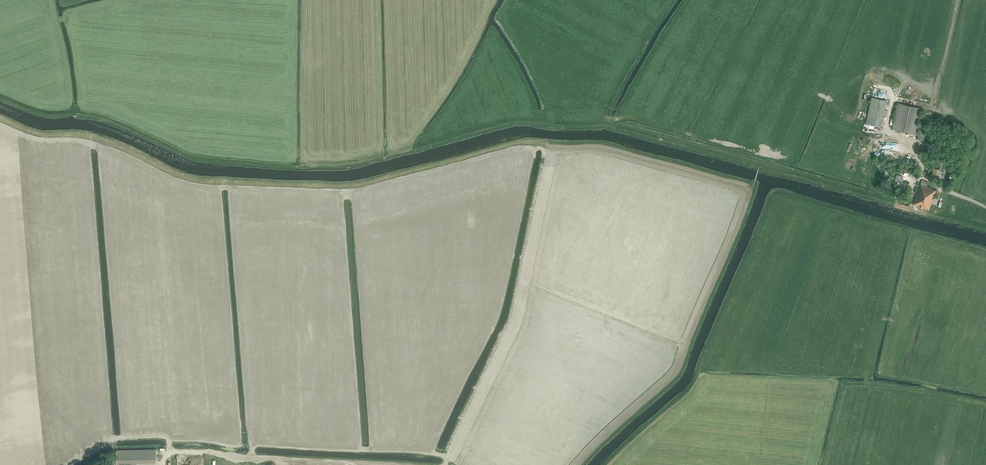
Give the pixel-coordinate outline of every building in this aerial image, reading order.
[(887,101),(872,98),(868,117),(866,123),(881,127),(882,120),(887,101)] [(917,139),(924,141),(927,125),(921,124),(920,126),(918,126),(922,108),(898,103),(893,130),(918,135),(917,139)] [(934,168),(931,176),(938,179),(941,170),(934,168)] [(922,181),(921,184),(913,204),(929,210),(936,191),(935,191),(932,189),(932,188),(927,187),(928,183),(922,181)] [(116,450),(116,463),(156,462),(156,449),(116,450)]
